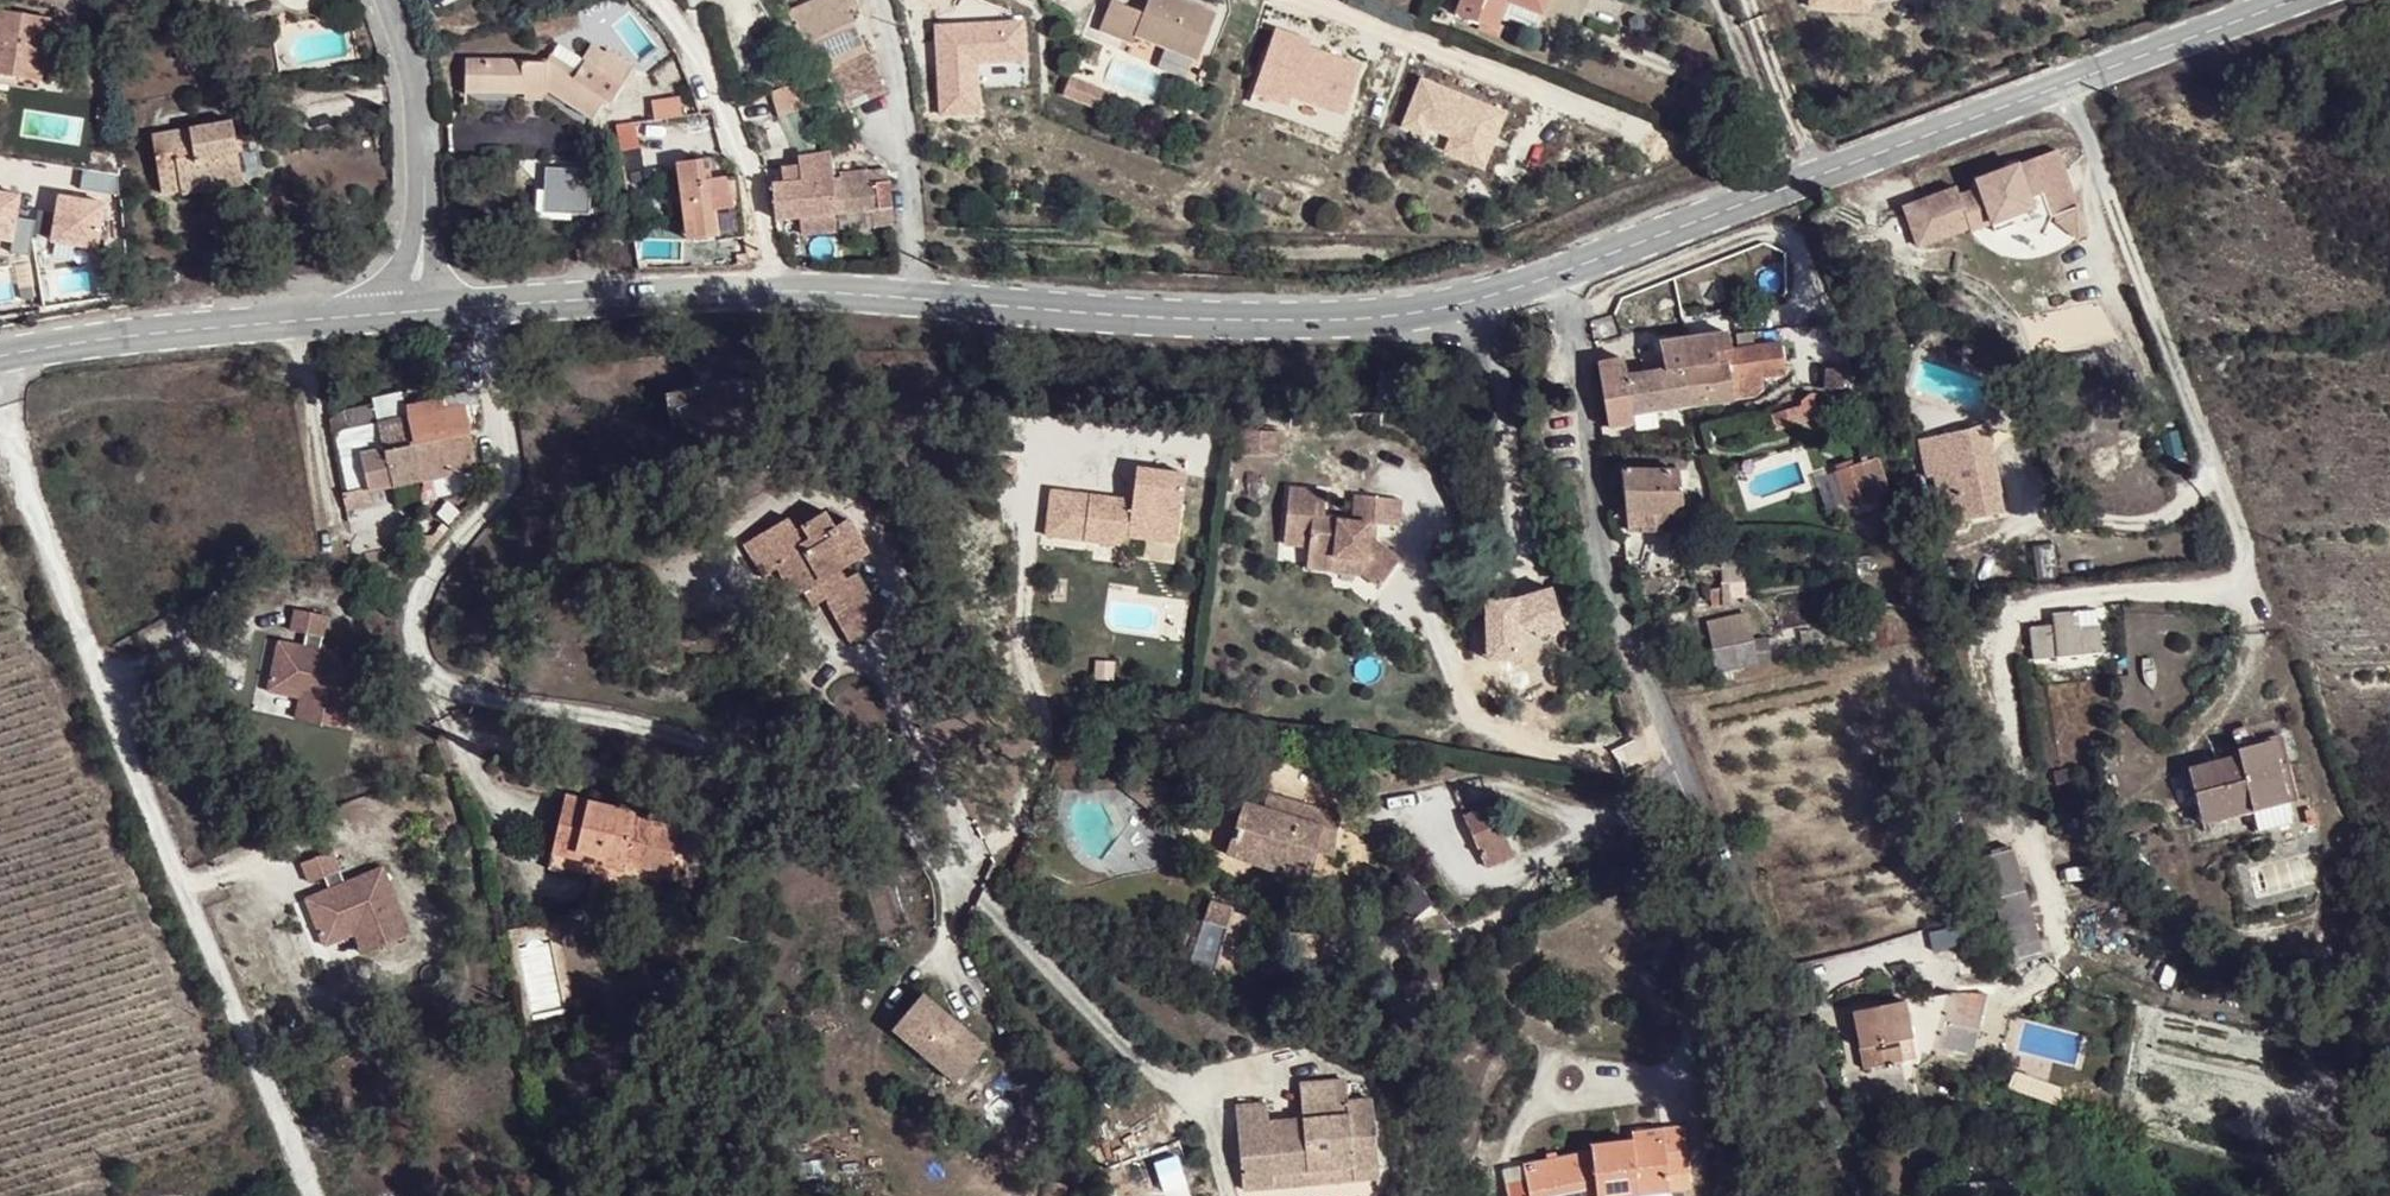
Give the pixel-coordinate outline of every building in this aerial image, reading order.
[(812,1),(813,3),(818,53),(819,55),(826,72),(870,55),(853,9),(861,6),(858,0),(814,0),(812,1)] [(1115,1),(1102,31),(1138,46),(1142,35),(1204,61),(1223,14),(1187,0),(1155,0),(1149,15),(1115,1)] [(1549,0),(1461,0),(1456,13),(1497,29),(1508,3),(1543,16),(1549,0)] [(1809,9),(1870,11),(1871,0),(1809,0),(1809,9)] [(813,3),(812,1),(788,9),(798,32),(808,27),(818,53),(813,3)] [(42,80),(52,17),(0,10),(0,74),(42,80)] [(931,22),(935,115),(983,113),(981,63),(1027,62),(1025,18),(931,22)] [(1275,28),(1255,94),(1288,104),(1290,99),(1348,116),(1364,62),(1307,45),(1309,39),(1275,28)] [(634,65),(606,46),(593,64),(586,59),(557,41),(545,61),(467,60),(466,92),(545,92),(590,118),(604,98),(609,101),(634,65)] [(593,64),(606,46),(599,42),(586,59),(593,64)] [(873,54),(870,55),(826,72),(843,112),(889,93),(873,54)] [(42,80),(0,74),(0,82),(42,88),(42,80)] [(824,103),(821,76),(802,82),(811,108),(824,103)] [(1123,98),(1075,79),(1068,97),(1102,110),(1104,106),(1118,111),(1123,98)] [(1421,80),(1404,123),(1451,141),(1445,155),(1485,170),(1507,114),(1421,80)] [(792,113),(811,108),(802,82),(783,88),(792,113)] [(183,183),(241,173),(231,119),(151,134),(161,193),(184,190),(183,183)] [(2063,157),(2053,160),(2062,193),(2073,190),(2063,157)] [(1990,179),(1931,198),(1940,238),(1996,221),(1996,224),(2020,218),(2022,227),(2044,220),(2073,233),(2083,215),(2076,189),(2073,190),(2062,193),(2053,160),(2010,173),(2012,181),(1992,188),(1990,179)] [(776,219),(802,216),(837,213),(832,174),(831,161),(786,165),(786,179),(775,180),(776,219)] [(832,174),(837,213),(872,210),(874,229),(886,228),(883,210),(894,209),(891,180),(868,181),(868,167),(843,170),(844,173),(832,174)] [(746,237),(740,176),(709,180),(708,169),(686,173),(688,184),(692,183),(699,240),(718,238),(719,240),(746,237)] [(242,183),(241,173),(183,183),(184,190),(184,195),(242,183)] [(692,183),(688,184),(682,185),(688,241),(699,240),(692,183)] [(14,243),(12,251),(28,253),(33,222),(16,219),(20,191),(0,188),(0,240),(14,243)] [(58,195),(52,240),(100,247),(107,202),(58,195)] [(894,209),(883,210),(886,228),(896,227),(894,209)] [(837,213),(802,216),(803,234),(838,231),(837,213)] [(595,244),(575,246),(577,260),(596,259),(595,244)] [(1775,341),(1774,328),(1735,334),(1737,346),(1775,341)] [(1730,332),(1662,342),(1666,370),(1685,368),(1718,364),(1716,349),(1731,348),(1730,332)] [(750,350),(748,339),(689,350),(696,387),(666,393),(675,427),(762,409),(750,350)] [(1737,346),(1731,348),(1716,349),(1718,364),(1685,368),(1690,404),(1691,404),(1757,395),(1763,385),(1760,372),(1785,369),(1781,340),(1775,341),(1737,346)] [(1634,423),(1632,412),(1627,375),(1624,357),(1599,362),(1607,427),(1634,423)] [(1827,388),(1844,387),(1845,378),(1852,378),(1852,367),(1827,367),(1827,388)] [(1666,370),(1657,371),(1627,375),(1632,412),(1690,404),(1685,368),(1666,370)] [(408,408),(410,420),(414,445),(473,433),(469,406),(478,404),(477,394),(408,408)] [(1795,411),(1812,412),(1812,396),(1794,396),(1795,411)] [(408,408),(407,402),(378,408),(382,427),(343,434),(354,492),(369,489),(419,479),(414,445),(410,420),(408,408)] [(1977,459),(1990,457),(1985,426),(1972,429),(1977,459)] [(1994,456),(1990,457),(1977,459),(1972,429),(1943,434),(1946,450),(1935,452),(1939,475),(1934,476),(1944,533),(1962,529),(1960,520),(2001,514),(1996,493),(2001,493),(1994,456)] [(414,445),(419,479),(479,468),(473,433),(414,445)] [(1939,475),(1935,452),(1924,453),(1929,476),(1934,476),(1939,475)] [(1850,506),(1886,495),(1874,458),(1838,470),(1850,506)] [(1675,462),(1618,470),(1625,530),(1682,524),(1675,462)] [(1127,497),(1045,489),(1043,534),(1110,541),(1110,527),(1125,528),(1125,533),(1173,538),(1179,469),(1130,465),(1127,497)] [(1325,484),(1287,481),(1283,536),(1310,539),(1310,546),(1333,548),(1333,557),(1364,559),(1385,572),(1402,547),(1373,532),(1366,532),(1367,515),(1378,516),(1398,518),(1399,490),(1353,487),(1351,514),(1324,512),(1325,484)] [(837,593),(830,597),(830,603),(853,642),(888,621),(859,572),(848,578),(843,570),(870,554),(849,518),(835,527),(826,512),(796,530),(789,518),(765,531),(785,564),(780,568),(797,598),(808,591),(829,580),(837,593)] [(1378,516),(1367,515),(1366,532),(1373,532),(1378,516)] [(1125,528),(1110,527),(1110,541),(1124,542),(1125,533),(1125,528)] [(765,577),(780,568),(785,564),(765,531),(744,543),(765,577)] [(416,533),(415,553),(422,553),(425,534),(416,533)] [(1333,548),(1310,546),(1308,562),(1361,567),(1381,578),(1385,572),(1364,559),(1333,557),(1333,548)] [(1699,569),(1743,564),(1742,551),(1699,554),(1699,569)] [(816,606),(830,597),(837,593),(829,580),(808,591),(816,606)] [(1710,597),(1723,596),(1722,586),(1710,588),(1710,597)] [(2096,623),(2093,607),(2075,610),(2077,626),(2096,623)] [(2077,626),(2075,610),(2052,612),(2052,622),(2030,627),(2035,659),(2099,651),(2096,623),(2077,626)] [(279,645),(271,687),(311,695),(306,724),(347,733),(362,661),(321,653),(328,619),(296,613),(292,634),(307,637),(305,650),(279,645)] [(1710,649),(1715,672),(1771,661),(1768,636),(1710,649)] [(311,695),(271,687),(270,695),(301,702),(297,723),(306,724),(311,695)] [(2202,824),(2287,801),(2272,737),(2235,748),(2237,757),(2189,768),(2202,824)] [(2076,767),(2054,772),(2056,784),(2069,782),(2072,790),(2080,786),(2076,767)] [(1288,876),(1308,881),(1317,854),(1335,857),(1337,832),(1342,814),(1270,791),(1265,808),(1247,802),(1229,852),(1288,876)] [(623,816),(568,800),(557,842),(581,849),(579,856),(599,862),(626,870),(628,864),(632,851),(679,864),(687,833),(644,821),(624,816),(623,816)] [(2293,821),(2287,801),(2253,810),(2258,831),(2293,821)] [(1492,805),(1467,817),(1487,867),(1513,856),(1492,805)] [(634,807),(623,816),(624,816),(644,821),(647,810),(634,807)] [(593,881),(599,862),(579,856),(581,849),(557,842),(549,868),(593,881)] [(1981,856),(1994,901),(2024,891),(2011,847),(1981,856)] [(676,878),(679,864),(632,851),(628,864),(676,878)] [(306,901),(322,940),(361,925),(372,953),(411,936),(384,870),(346,885),(333,854),(303,866),(311,885),(325,880),(330,891),(306,901)] [(1994,901),(2001,923),(2034,921),(2024,891),(1994,901)] [(1227,907),(1212,901),(1206,920),(1220,925),(1227,907)] [(1220,925),(1206,920),(1202,934),(1216,939),(1220,925)] [(2034,921),(2001,923),(2008,946),(2039,936),(2034,921)] [(361,925),(322,940),(326,948),(356,936),(364,956),(372,953),(361,925)] [(1950,996),(1934,1054),(1968,1057),(1984,995),(1950,996)] [(983,1049),(920,998),(891,1034),(954,1085),(983,1049)] [(1896,1040),(1910,1037),(1903,1002),(1854,1011),(1866,1068),(1900,1062),(1896,1040)] [(1896,1040),(1900,1062),(1914,1059),(1910,1037),(1896,1040)] [(2063,1089),(2015,1072),(2011,1084),(2059,1101),(2063,1089)] [(1276,1104),(1243,1106),(1246,1187),(1279,1187),(1278,1172),(1357,1169),(1358,1184),(1384,1185),(1381,1106),(1357,1106),(1357,1085),(1344,1085),(1345,1107),(1312,1108),(1311,1124),(1276,1124),(1276,1104)] [(1344,1085),(1311,1085),(1312,1108),(1345,1107),(1344,1085)] [(1662,1129),(1663,1138),(1634,1141),(1593,1145),(1594,1153),(1526,1165),(1528,1182),(1507,1185),(1509,1195),(1619,1195),(1669,1192),(1667,1175),(1690,1175),(1684,1127),(1662,1129)] [(1663,1138),(1662,1129),(1633,1132),(1634,1141),(1663,1138)] [(1528,1182),(1526,1165),(1502,1170),(1504,1185),(1507,1185),(1528,1182)]
